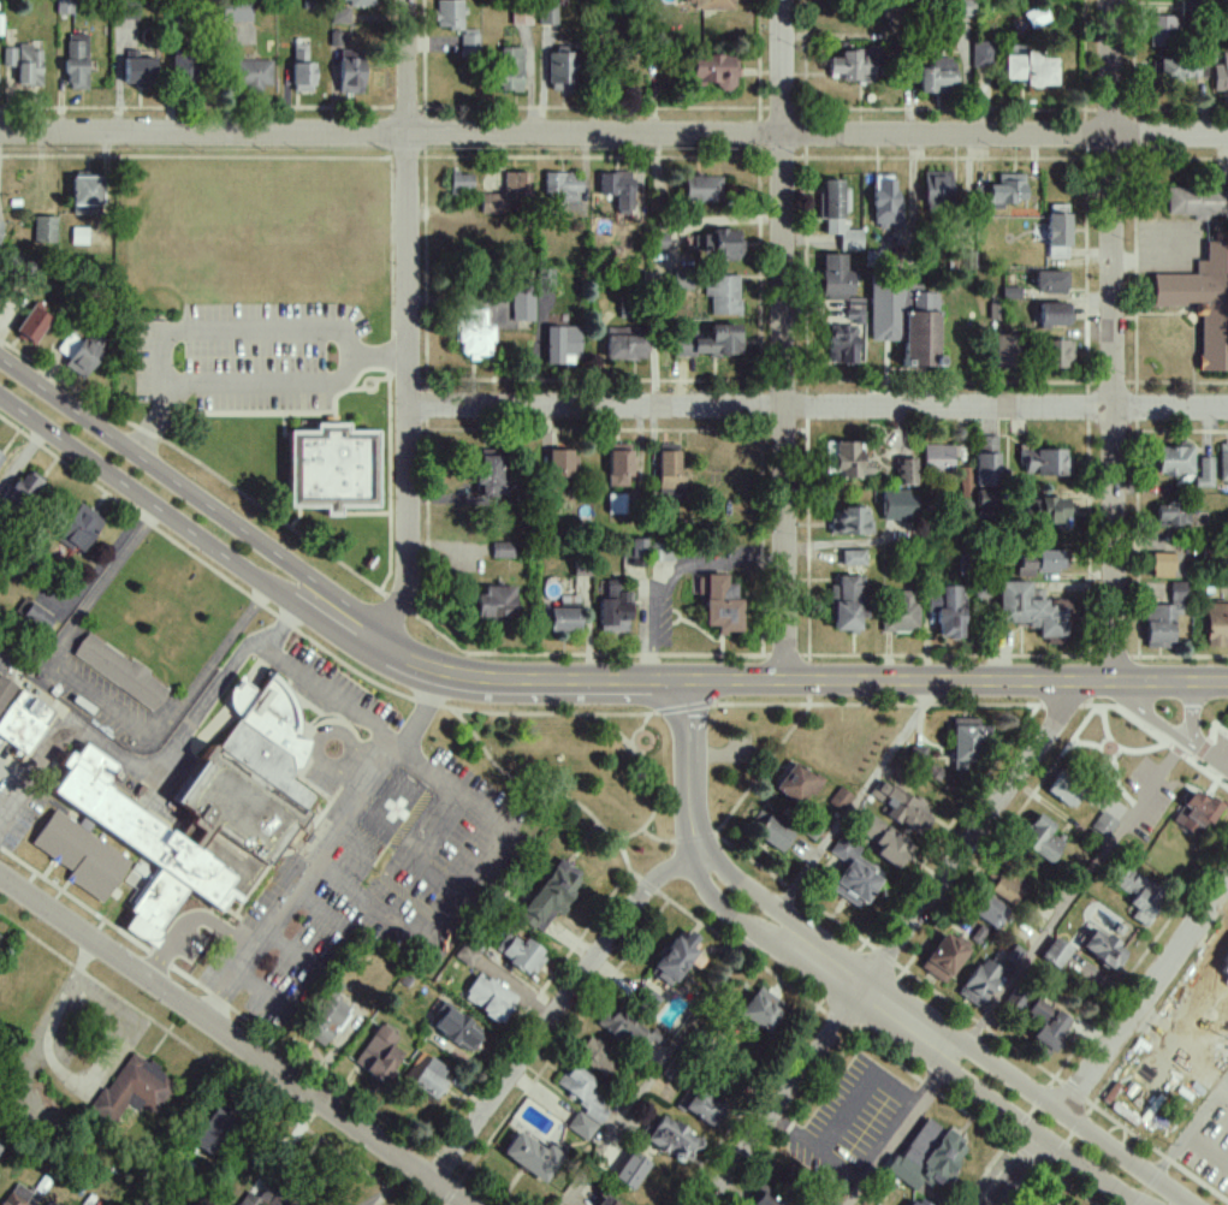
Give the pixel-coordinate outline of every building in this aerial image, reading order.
[(252,21),(251,0),(221,0),(222,22),(252,21)] [(449,0),(435,0),(435,29),(462,29),(462,0),(449,0)] [(733,0),(686,0),(685,8),(733,9),(733,0)] [(540,4),(539,25),(557,25),(557,4),(540,4)] [(1030,30),(1050,21),(1043,5),(1023,13),(1030,30)] [(331,24),(349,24),(348,8),(330,9),(331,24)] [(1149,49),(1176,49),(1175,16),(1148,17),(1149,49)] [(329,47),(346,48),(346,33),(330,32),(329,47)] [(460,56),(477,56),(478,32),(461,32),(460,56)] [(86,89),(87,35),(66,34),(65,89),(86,89)] [(30,44),(17,43),(16,85),(41,86),(42,51),(30,51),(30,44)] [(972,66),(991,66),(992,43),(972,43),(972,66)] [(307,63),(307,44),(292,44),(291,93),(313,93),(313,63),(307,63)] [(827,58),(826,80),(883,82),(884,49),(840,47),(839,58),(827,58)] [(2,66),(15,66),(16,48),(3,48),(2,66)] [(523,48),(498,48),(498,92),(522,92),(523,48)] [(337,93),(362,93),(362,50),(338,50),(337,93)] [(194,52),(169,55),(173,85),(198,81),(194,52)] [(1213,94),(1227,94),(1227,52),(1222,52),(1222,64),(1213,65),(1213,94)] [(689,83),(715,84),(715,91),(735,92),(736,56),(690,55),(689,83)] [(1002,56),(1003,81),(1025,80),(1025,87),(1054,87),(1054,55),(1002,56)] [(123,84),(152,85),(153,59),(124,58),(123,84)] [(919,69),(919,93),(938,93),(938,92),(955,92),(955,58),(932,58),(933,69),(919,69)] [(248,93),(262,92),(262,86),(272,85),(271,59),(233,61),(234,86),(247,85),(248,93)] [(950,171),(923,173),(924,209),(952,208),(950,171)] [(529,173),(503,174),(504,194),(480,194),(480,212),(530,211),(529,173)] [(599,173),(599,195),(616,195),(616,213),(630,213),(631,173),(599,173)] [(449,174),(449,192),(471,192),(471,174),(449,174)] [(544,174),(545,216),(563,215),(563,211),(579,211),(579,174),(544,174)] [(1023,201),(1024,175),(997,174),(997,185),(977,185),(976,204),(1014,205),(1014,201),(1023,201)] [(70,176),(70,205),(100,206),(100,177),(70,176)] [(721,203),(722,177),(682,176),(682,202),(721,203)] [(896,177),(872,177),(874,225),(897,225),(896,177)] [(862,252),(862,230),(842,230),(843,180),(820,180),(819,219),(825,219),(825,235),(839,235),(839,252),(862,252)] [(1227,217),(1227,189),(1166,189),(1166,216),(1227,217)] [(72,215),(96,215),(95,206),(72,206),(72,215)] [(1068,214),(1046,215),(1047,259),(1069,258),(1068,214)] [(55,243),(55,217),(34,217),(33,242),(55,243)] [(87,245),(87,228),(71,228),(71,245),(87,245)] [(737,230),(693,232),(694,256),(743,255),(743,240),(737,240),(737,230)] [(1227,372),(1227,242),(1205,242),(1205,261),(1195,261),(1195,275),(1152,274),(1151,306),(1194,307),(1193,315),(1199,315),(1198,371),(1227,372)] [(821,296),(854,297),(854,271),(845,271),(846,255),(822,255),(821,296)] [(674,291),(693,290),(692,271),(674,272),(674,291)] [(1066,293),(1066,272),(1034,272),(1034,293),(1066,293)] [(710,315),(739,315),(739,276),(706,276),(706,297),(710,297),(710,315)] [(936,293),(919,293),(919,285),(869,284),(869,342),(902,342),(902,368),(936,369),(936,293)] [(533,321),(534,294),(511,293),(511,321),(533,321)] [(864,322),(864,299),(846,299),(846,322),(864,322)] [(33,302),(13,330),(31,343),(51,316),(33,302)] [(1038,327),(1069,327),(1069,304),(1038,305),(1038,327)] [(485,310),(456,310),(456,355),(467,355),(467,359),(489,359),(489,327),(485,327),(485,310)] [(672,356),(740,357),(740,326),(709,326),(709,339),(672,338),(672,356)] [(857,326),(828,326),(828,364),(856,365),(857,326)] [(545,366),(573,365),(573,355),(580,355),(579,327),(544,328),(545,366)] [(606,328),(605,360),(644,361),(645,329),(606,328)] [(62,365),(83,378),(105,343),(88,332),(82,341),(67,332),(56,350),(67,357),(62,365)] [(1014,365),(1015,336),(993,336),(993,364),(1014,365)] [(1072,342),(1041,342),(1041,369),(1072,369),(1072,342)] [(976,489),(975,510),(993,510),(993,487),(998,487),(999,436),(977,436),(976,489)] [(275,444),(278,518),(309,520),(312,530),(327,530),(327,520),(364,521),(364,515),(364,444),(333,444),(333,437),(301,437),(301,444),(275,444)] [(838,478),(870,477),(870,463),(859,464),(858,442),(824,443),(824,474),(838,473),(838,478)] [(630,487),(631,445),(608,444),(607,486),(630,487)] [(657,494),(681,494),(682,446),(659,445),(657,494)] [(1191,474),(1190,448),(1154,449),(1154,475),(1191,474)] [(1064,449),(1017,450),(1017,458),(1024,458),(1024,476),(1065,476),(1064,449)] [(499,450),(476,451),(478,498),(511,497),(510,479),(500,479),(499,450)] [(548,451),(548,486),(572,486),(571,451),(548,451)] [(1212,458),(1197,458),(1198,478),(1193,478),(1193,488),(1212,488),(1212,458)] [(917,460),(896,459),(896,485),(916,486),(917,460)] [(971,467),(960,468),(961,501),(972,501),(971,467)] [(21,480),(15,477),(5,496),(27,508),(43,480),(25,471),(21,480)] [(882,520),(915,519),(915,491),(882,491),(882,520)] [(607,514),(626,514),(626,494),(607,494),(607,514)] [(1066,499),(1033,498),(1032,512),(1038,513),(1037,525),(1065,526),(1066,499)] [(54,535),(78,553),(103,520),(78,502),(54,535)] [(1155,504),(1155,526),(1188,526),(1188,503),(1155,504)] [(869,536),(868,508),(830,510),(830,537),(869,536)] [(644,566),(645,539),(630,538),(629,566),(644,566)] [(492,558),(513,558),(513,542),(492,542),(492,558)] [(674,562),(674,548),(654,548),(654,562),(674,562)] [(864,551),(841,550),(841,565),(864,566),(864,551)] [(1067,551),(1037,550),(1037,561),(1018,561),(1018,575),(1035,576),(1036,572),(1066,572),(1067,551)] [(863,577),(837,577),(837,584),(830,584),(831,631),(858,630),(857,603),(863,603),(863,577)] [(598,599),(598,632),(630,632),(630,591),(620,591),(619,580),(604,580),(604,599),(598,599)] [(1065,637),(1064,608),(1044,608),(1044,590),(1029,590),(1029,581),(997,582),(998,624),(1027,623),(1027,629),(1037,628),(1037,637),(1065,637)] [(1169,603),(1187,603),(1188,582),(1170,582),(1169,603)] [(961,638),(962,587),(928,587),(928,624),(936,624),(936,638),(961,638)] [(918,632),(919,604),(911,603),(911,591),(894,591),(893,607),(881,606),(881,631),(918,632)] [(43,634),(53,620),(24,599),(14,613),(43,634)] [(1205,605),(1206,647),(1227,646),(1227,641),(1227,604),(1205,605)] [(1145,647),(1173,647),(1172,616),(1180,616),(1180,605),(1144,605),(1145,647)] [(549,632),(578,631),(577,607),(548,608),(549,632)] [(70,656),(155,710),(169,688),(85,634),(70,656)] [(16,686),(0,675),(0,710),(16,686)] [(201,985),(232,924),(272,862),(286,856),(319,803),(286,780),(299,760),(299,740),(289,742),(286,713),(269,693),(255,681),(243,696),(227,684),(218,696),(215,713),(224,726),(206,752),(186,772),(160,815),(106,783),(114,768),(77,742),(64,761),(54,756),(28,797),(40,807),(6,850),(201,985)] [(25,754),(53,711),(18,689),(0,717),(0,738),(25,754)] [(951,767),(978,767),(977,719),(951,719),(951,767)] [(924,769),(926,747),(909,746),(908,768),(924,769)] [(775,791),(805,806),(819,778),(789,762),(775,791)] [(1045,791),(1071,809),(1085,789),(1059,771),(1045,791)] [(880,780),(869,796),(889,808),(885,815),(913,832),(919,823),(924,826),(932,812),(880,780)] [(827,804),(842,813),(852,796),(837,787),(827,804)] [(1171,821),(1193,835),(1202,820),(1209,825),(1221,806),(1192,788),(1171,821)] [(1117,822),(1102,811),(1089,827),(1105,838),(1117,822)] [(791,834),(759,813),(747,832),(779,853),(791,834)] [(1048,833),(1053,825),(1037,814),(1017,843),(1049,864),(1063,843),(1048,833)] [(894,868),(910,843),(869,816),(858,833),(879,847),(874,855),(894,868)] [(880,880),(869,874),(873,868),(855,857),(860,849),(838,836),(827,853),(845,864),(828,891),(855,907),(859,900),(865,904),(880,880)] [(516,918),(541,935),(582,875),(557,858),(516,918)] [(988,893),(1015,905),(1024,885),(997,873),(988,893)] [(1145,927),(1164,892),(1134,876),(1131,881),(1117,874),(1112,884),(1133,895),(1128,904),(1136,908),(1130,919),(1145,927)] [(970,913),(996,930),(1009,910),(983,894),(970,913)] [(1126,951),(1094,928),(1080,948),(1112,971),(1126,951)] [(918,968),(943,985),(968,948),(944,931),(918,968)] [(673,936),(650,976),(672,989),(694,951),(691,948),(697,939),(686,932),(681,940),(673,936)] [(521,944),(505,933),(493,952),(532,977),(547,955),(523,940),(521,944)] [(1072,950),(1054,937),(1039,957),(1057,970),(1072,950)] [(470,968),(479,954),(463,942),(453,956),(470,968)] [(988,991),(1003,968),(984,955),(957,994),(979,1009),(990,993),(988,991)] [(1220,971),(1227,977),(1227,958),(1220,971)] [(500,1024),(516,998),(477,974),(461,999),(500,1024)] [(651,1016),(661,996),(640,986),(630,1005),(651,1016)] [(738,1013),(765,1034),(781,1013),(772,1006),(777,1000),(759,986),(738,1013)] [(325,1047),(348,1007),(323,992),(299,1031),(325,1047)] [(1069,1018),(1033,1001),(1026,1015),(1040,1021),(1029,1044),(1052,1055),(1069,1018)] [(467,1052),(482,1029),(440,1004),(426,1027),(467,1052)] [(396,1036),(378,1024),(352,1065),(381,1083),(401,1053),(389,1046),(396,1036)] [(578,1052),(588,1058),(584,1065),(605,1077),(618,1055),(588,1037),(578,1052)] [(90,1112),(111,1125),(129,1097),(154,1112),(173,1081),(127,1052),(90,1112)] [(434,1099),(443,1081),(438,1079),(445,1067),(418,1053),(403,1082),(434,1099)] [(565,1128),(587,1142),(609,1108),(587,1093),(595,1081),(570,1064),(554,1088),(580,1105),(565,1128)] [(681,1110),(710,1127),(724,1103),(696,1085),(681,1110)] [(191,1145),(211,1157),(235,1120),(215,1108),(191,1145)] [(702,1142),(660,1114),(643,1140),(685,1168),(702,1142)] [(883,1171),(913,1190),(919,1181),(928,1187),(932,1180),(943,1188),(969,1147),(925,1119),(899,1159),(893,1155),(883,1171)] [(500,1155),(543,1183),(562,1155),(546,1145),(543,1150),(516,1132),(500,1155)] [(612,1178),(630,1191),(648,1165),(629,1152),(612,1178)] [(12,1183),(0,1204),(23,1204),(30,1192),(12,1183)] [(762,1184),(745,1203),(747,1204),(785,1204),(762,1184)] [(271,1196),(263,1190),(255,1199),(247,1192),(236,1204),(264,1204),(271,1196)] [(917,1195),(911,1204),(932,1204),(917,1195)]
